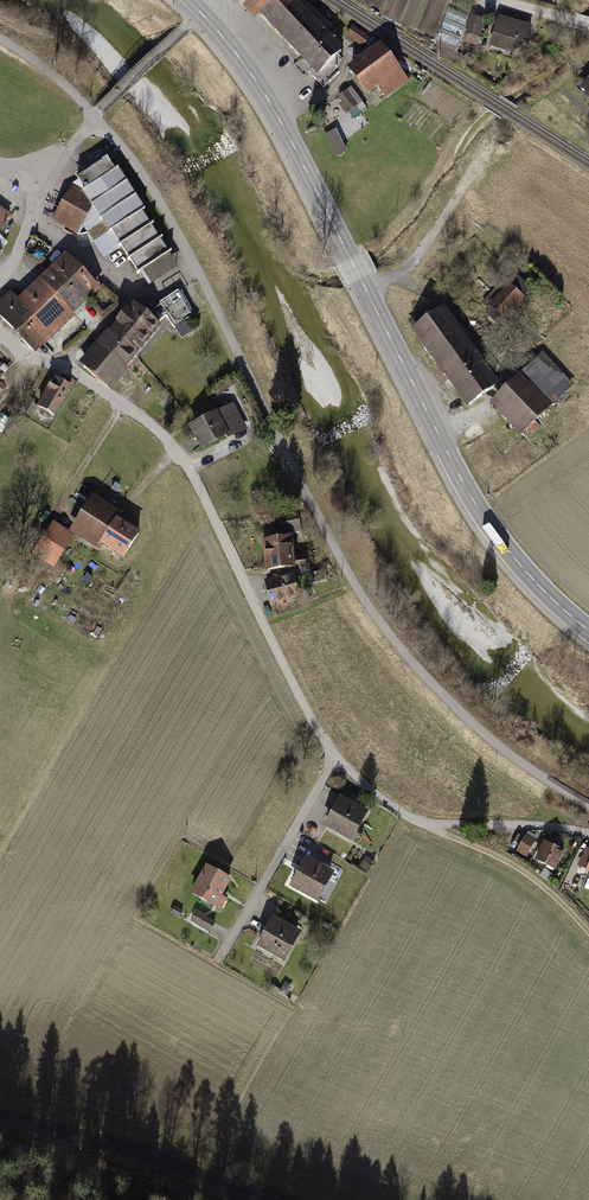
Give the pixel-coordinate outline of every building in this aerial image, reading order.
[(304,55),(297,62),(314,79),(343,49),(293,0),(247,0),(304,55)] [(523,56),(531,27),(497,18),(489,46),(519,55),(523,56)] [(477,46),(483,25),(472,22),(466,43),(477,46)] [(369,40),(355,29),(347,38),(362,50),(369,40)] [(409,83),(382,45),(346,70),(366,99),(378,91),(384,100),(409,83)] [(580,88),(588,96),(588,79),(580,88)] [(338,123),(353,112),(342,98),(327,110),(338,123)] [(340,128),(329,132),(337,155),(348,151),(340,128)] [(147,287),(176,268),(106,159),(77,178),(86,192),(94,204),(147,287)] [(70,184),(50,223),(77,237),(94,204),(86,192),(70,184)] [(11,216),(0,208),(0,232),(11,216)] [(38,278),(57,297),(83,271),(64,252),(38,278)] [(100,288),(83,271),(57,297),(74,315),(100,288)] [(46,343),(74,315),(57,297),(38,278),(16,300),(31,314),(24,321),(46,343)] [(530,291),(518,279),(491,304),(503,317),(530,291)] [(184,293),(163,302),(172,322),(193,313),(184,293)] [(46,343),(24,321),(31,314),(16,300),(11,295),(0,306),(0,317),(36,353),(46,343)] [(128,302),(117,316),(150,341),(161,327),(128,302)] [(412,328),(442,367),(469,347),(439,308),(412,328)] [(117,316),(106,330),(139,355),(150,341),(117,316)] [(174,329),(181,339),(191,332),(185,322),(174,329)] [(112,391),(139,355),(106,330),(79,366),(112,391)] [(442,367),(472,406),(498,386),(469,347),(442,367)] [(542,353),(491,403),(524,436),(575,386),(542,353)] [(54,417),(71,384),(59,378),(56,385),(51,382),(37,408),(54,417)] [(29,412),(35,401),(29,398),(23,409),(29,412)] [(184,426),(197,451),(253,424),(240,399),(184,426)] [(95,497),(74,531),(105,550),(107,546),(127,558),(142,533),(123,521),(126,516),(95,497)] [(298,515),(274,520),(277,536),(301,532),(298,515)] [(291,551),(291,539),(263,539),(264,571),(305,570),(305,550),(291,551)] [(326,571),(309,573),(310,585),(327,583),(326,571)] [(292,576),(262,583),(269,611),(299,603),(292,576)] [(369,812),(340,797),(322,829),(351,844),(369,812)] [(534,840),(525,836),(517,851),(526,856),(534,840)] [(564,853),(543,843),(534,861),(555,871),(564,853)] [(588,875),(588,846),(578,870),(588,875)] [(335,874),(305,857),(289,888),(319,904),(335,874)] [(204,867),(189,895),(221,912),(228,900),(220,896),(229,880),(204,867)] [(354,892),(344,887),(339,897),(349,902),(354,892)] [(170,914),(180,920),(184,912),(174,906),(170,914)] [(189,923),(208,934),(215,922),(195,912),(189,923)] [(302,934),(271,917),(255,946),(286,963),(302,934)]
